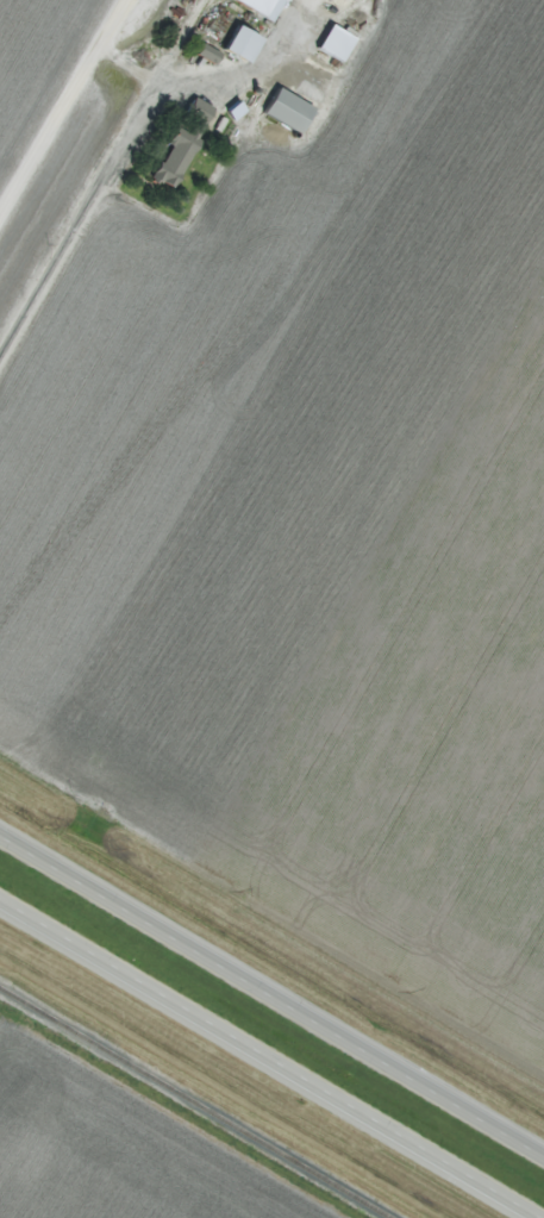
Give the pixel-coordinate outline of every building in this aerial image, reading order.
[(349,39),(325,25),(312,48),(337,62),(349,39)] [(255,41),(231,26),(217,50),(241,64),(255,41)] [(211,64),(216,55),(198,45),(193,54),(211,64)] [(295,133),(307,106),(269,89),(257,117),(295,133)] [(147,179),(169,190),(210,109),(188,97),(147,179)]
